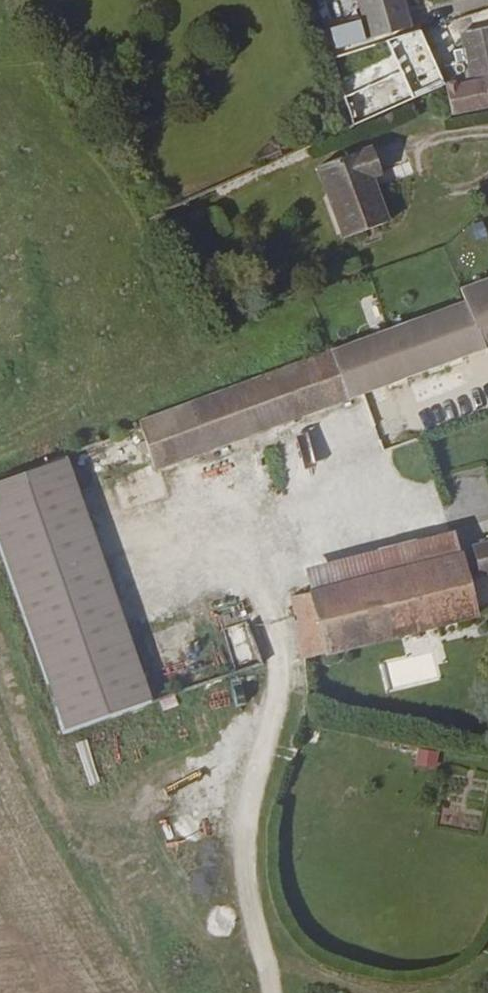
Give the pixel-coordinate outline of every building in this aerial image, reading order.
[(355,28),(374,24),(366,8),(388,2),(388,0),(347,0),(355,28)] [(374,24),(393,19),(388,2),(366,8),(374,24)] [(460,18),(463,29),(486,23),(483,12),(460,18)] [(395,59),(420,101),(440,92),(445,120),(487,112),(487,35),(456,41),(463,86),(448,88),(418,44),(395,59)] [(385,180),(412,173),(410,163),(382,170),(385,180)] [(309,187),(337,252),(380,233),(364,196),(373,191),(362,164),(309,187)] [(463,312),(253,389),(142,429),(140,440),(0,501),(0,565),(68,760),(109,747),(115,762),(126,758),(121,742),(271,689),(280,646),(260,653),(259,650),(132,695),(115,644),(68,508),(177,464),(316,409),(384,384),(487,346),(487,281),(461,300),(463,312)] [(459,550),(313,600),(318,617),(466,568),(459,550)] [(470,564),(477,590),(487,587),(487,558),(470,564)] [(485,626),(474,597),(466,568),(318,617),(338,676),(485,626)] [(487,593),(474,597),(485,626),(487,625),(487,595),(487,593)] [(318,617),(298,626),(309,661),(316,684),(338,676),(318,617)] [(169,671),(182,669),(177,640),(163,643),(169,671)] [(431,680),(431,660),(389,661),(389,681),(431,680)] [(417,748),(415,761),(435,765),(437,752),(417,748)]
